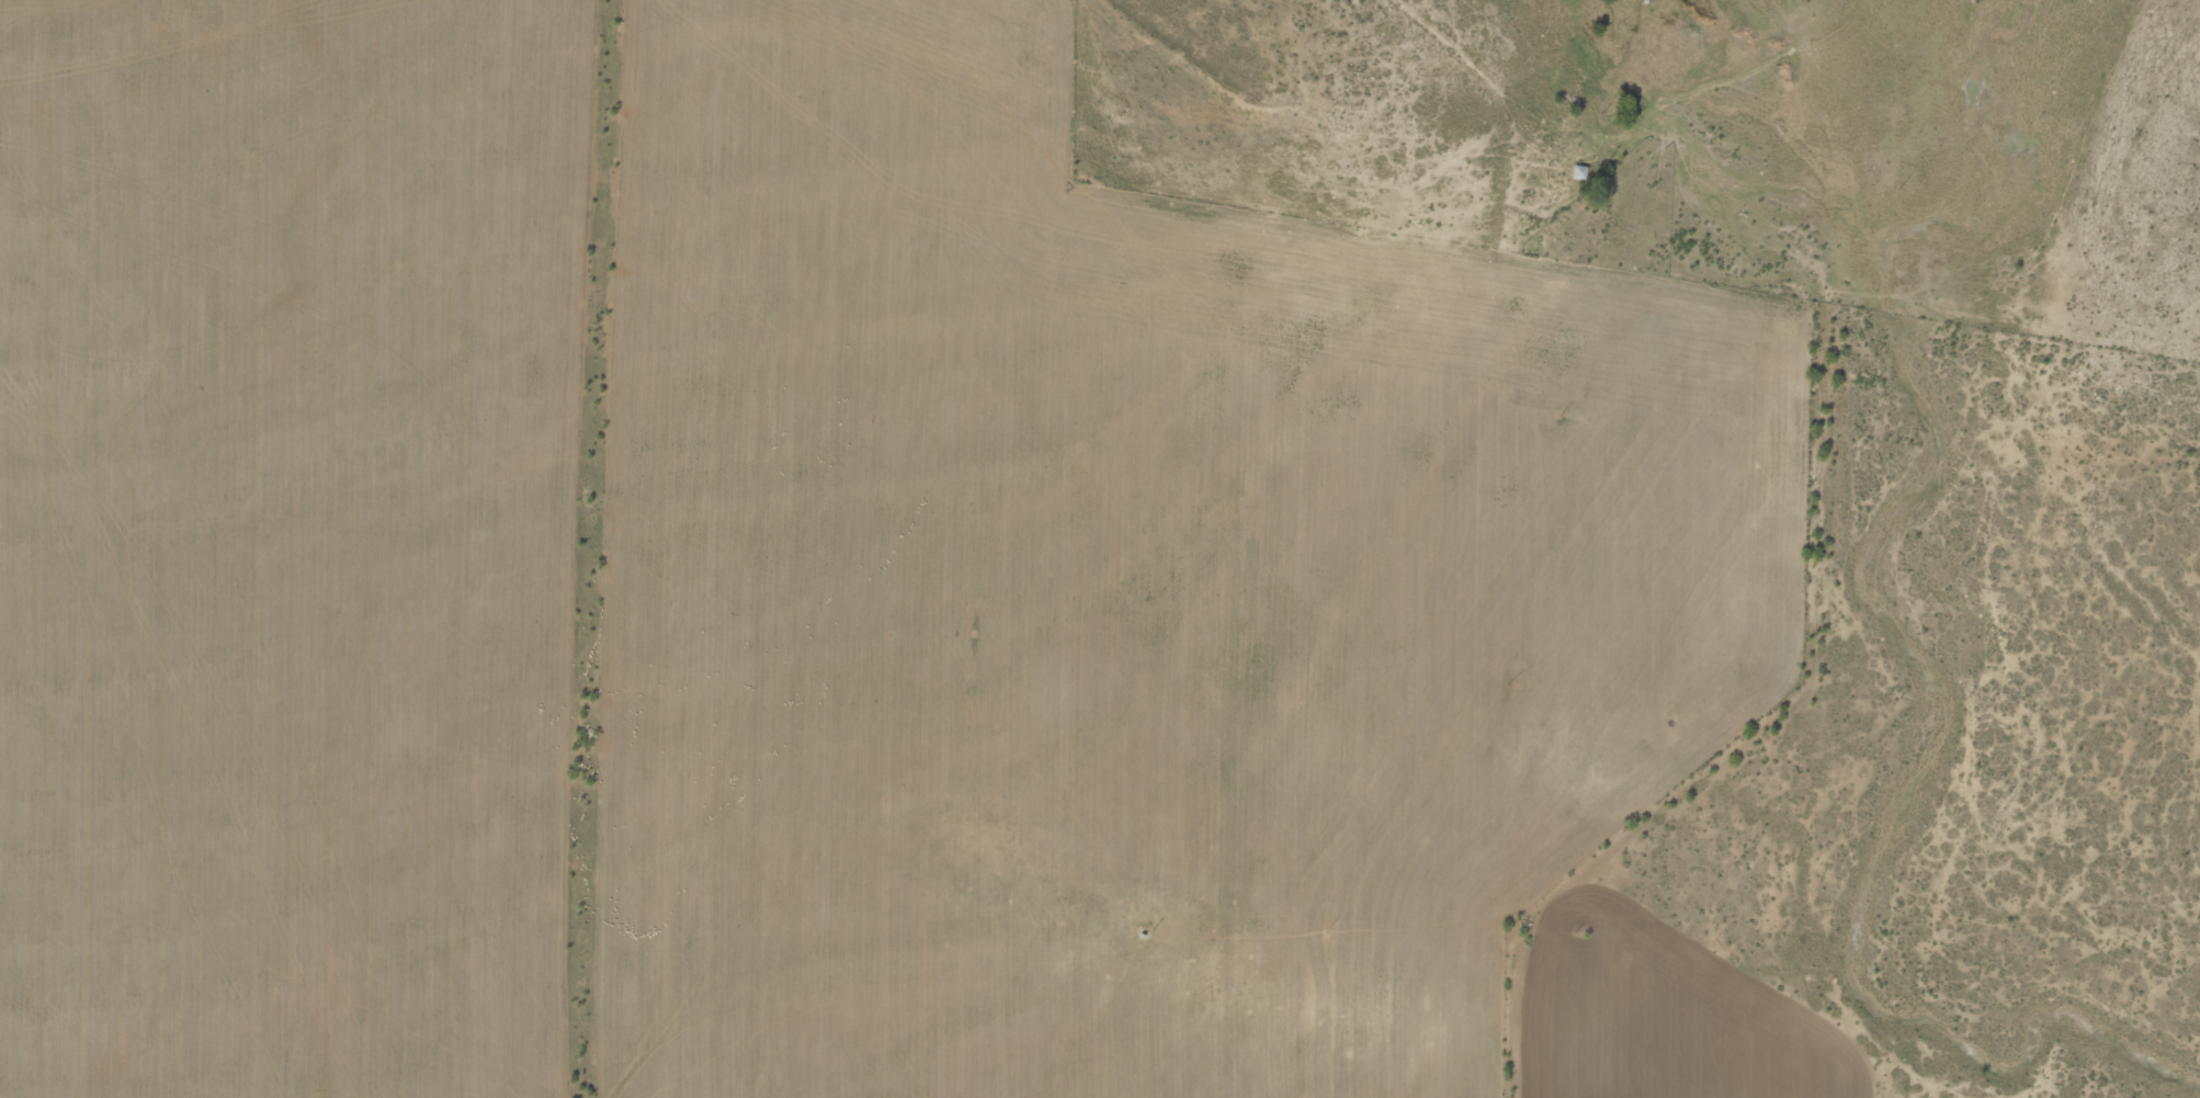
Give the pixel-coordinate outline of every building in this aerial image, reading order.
[(1573,178),(1586,180),(1588,167),(1575,165),(1573,178)]
